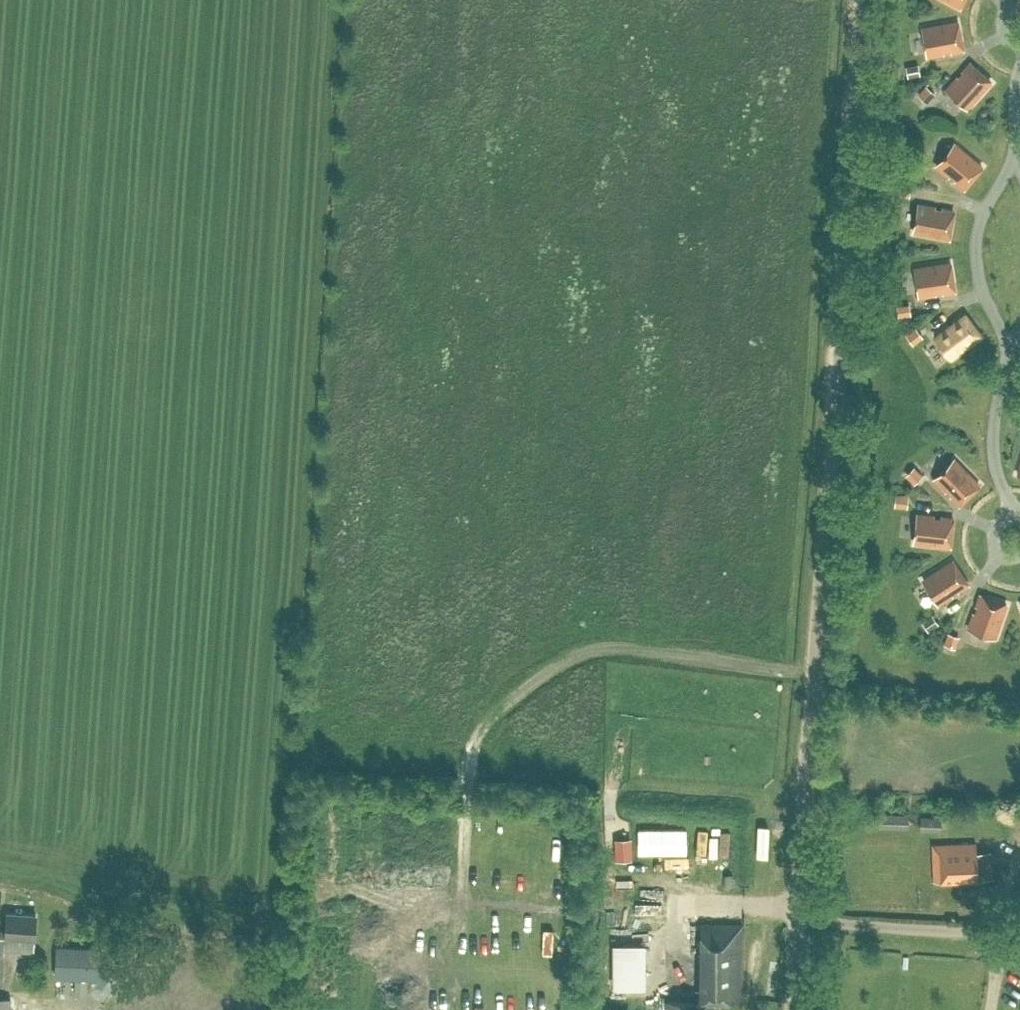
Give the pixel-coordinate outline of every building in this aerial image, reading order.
[(961,49),(956,20),(923,26),(928,55),(944,52),(943,49),(949,48),(950,51),(961,49)] [(990,81),(969,62),(961,70),(963,72),(959,77),(957,75),(946,87),(968,107),(990,81)] [(907,76),(919,74),(917,63),(905,65),(907,76)] [(926,102),(934,93),(924,84),(917,93),(926,102)] [(963,187),(981,164),(955,143),(936,165),(949,175),(951,173),(956,177),(954,179),(963,187)] [(923,162),(914,155),(907,163),(916,171),(923,162)] [(896,191),(908,194),(910,182),(898,180),(896,191)] [(941,210),(934,209),(935,205),(919,203),(914,231),(947,237),(953,209),(941,206),(941,210)] [(953,290),(949,261),(915,266),(920,295),(935,293),(935,290),(941,289),(942,292),(953,290)] [(910,314),(908,303),(895,304),(897,316),(910,314)] [(980,336),(962,312),(953,319),(955,322),(949,326),(947,323),(935,333),(952,356),(980,336)] [(922,337),(914,326),(904,334),(912,344),(922,337)] [(958,503),(978,482),(955,458),(934,479),(945,490),(947,488),(952,492),(949,495),(958,503)] [(912,483),(922,474),(914,465),(904,474),(912,483)] [(895,493),(894,505),(906,506),(907,495),(895,493)] [(940,518),(933,517),(933,514),(918,512),(915,542),(948,545),(952,516),(940,515),(940,518)] [(958,590),(967,584),(951,559),(923,578),(939,602),(952,594),(950,591),(956,587),(958,590)] [(995,635),(1006,603),(979,594),(975,605),(978,606),(976,612),(973,611),(967,626),(995,635)] [(938,624),(931,613),(921,620),(928,631),(938,624)] [(947,632),(943,643),(955,647),(959,636),(947,632)] [(907,826),(907,811),(877,811),(877,826),(907,826)] [(937,829),(939,815),(919,814),(918,827),(937,829)] [(679,828),(668,829),(669,852),(679,851),(679,828)] [(668,850),(667,829),(658,829),(659,851),(668,850)] [(719,849),(740,849),(740,831),(719,831),(719,849)] [(631,838),(614,838),(614,858),(631,858),(631,838)] [(974,849),(974,840),(930,842),(932,879),(990,877),(989,849),(974,849)] [(13,948),(32,950),(34,913),(6,911),(5,928),(0,928),(0,937),(5,937),(4,945),(13,946),(13,948)] [(742,922),(699,922),(698,1000),(664,999),(664,1009),(715,1009),(716,999),(741,999),(742,922)] [(0,983),(2,953),(1,953),(2,948),(13,948),(13,946),(4,945),(5,937),(0,937),(0,983)] [(162,943),(148,941),(146,954),(160,955),(162,943)] [(58,972),(104,973),(105,951),(59,950),(58,972)] [(9,996),(0,995),(0,1009),(8,1009),(9,996)]
